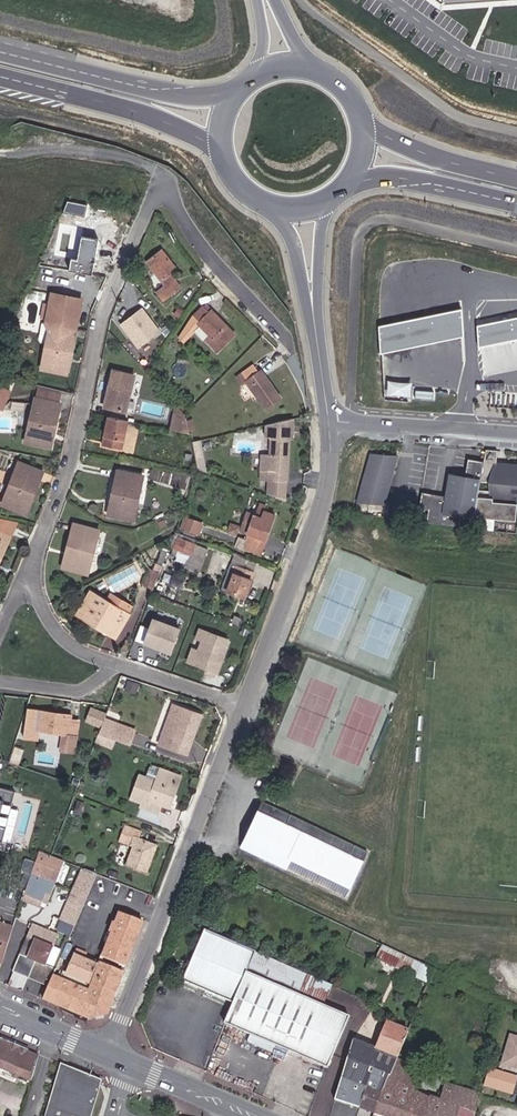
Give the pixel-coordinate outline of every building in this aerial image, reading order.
[(448,9),(516,3),(516,0),(448,0),(448,9)] [(99,239),(82,236),(78,258),(72,257),(69,270),(93,274),(95,262),(93,262),(94,257),(95,258),(99,239)] [(170,275),(176,269),(162,251),(147,263),(165,286),(157,292),(164,301),(177,290),(171,283),(174,280),(170,275)] [(70,359),(81,300),(51,294),(46,324),(49,331),(42,369),(61,373),(64,358),(70,359)] [(183,343),(195,331),(203,340),(205,338),(209,334),(222,347),(235,335),(211,310),(209,313),(203,307),(194,316),(179,339),(183,343)] [(159,332),(141,308),(120,324),(138,348),(159,332)] [(462,310),(380,327),(381,354),(463,336),(462,310)] [(476,326),(482,348),(516,340),(516,316),(476,326)] [(67,374),(70,359),(64,358),(61,373),(67,374)] [(242,384),(246,381),(266,409),(280,398),(260,371),(258,372),(253,366),(237,378),(242,384)] [(126,412),(135,376),(113,371),(104,407),(126,412)] [(415,396),(416,381),(391,380),(390,394),(415,396)] [(9,391),(3,389),(0,388),(0,409),(2,409),(9,391)] [(60,404),(62,393),(37,388),(35,398),(60,404)] [(54,433),(60,404),(35,398),(26,443),(45,447),(48,432),(54,433)] [(188,406),(182,400),(176,405),(182,411),(188,406)] [(189,434),(185,414),(182,411),(176,405),(171,430),(189,434)] [(121,450),(127,420),(109,416),(102,446),(121,450)] [(292,419),(266,426),(265,438),(271,438),(270,454),(262,454),(261,480),(269,480),(287,481),(289,439),(291,440),(292,419)] [(371,441),(357,503),(384,505),(398,443),(371,441)] [(200,442),(192,444),(194,455),(197,453),(202,453),(200,442)] [(496,465),(497,451),(486,450),(485,462),(482,483),(495,484),(494,492),(480,491),(476,518),(487,519),(486,532),(516,535),(516,522),(516,521),(516,466),(496,465)] [(476,518),(480,491),(482,483),(485,462),(467,459),(464,476),(448,473),(444,497),(422,493),(420,509),(429,510),(427,522),(461,527),(463,516),(476,518)] [(32,500),(43,472),(19,462),(2,505),(21,513),(27,498),(32,500)] [(141,475),(143,466),(121,462),(119,471),(141,475)] [(198,469),(207,472),(205,464),(197,466),(198,469)] [(133,521),(143,476),(141,475),(119,471),(117,470),(111,500),(117,501),(113,516),(133,521)] [(287,481),(269,480),(268,495),(286,501),(287,481)] [(183,508),(186,500),(180,498),(175,512),(183,508)] [(262,546),(275,514),(264,510),(265,507),(260,505),(256,516),(246,513),(239,531),(248,534),(245,540),(262,546)] [(198,535),(202,524),(185,518),(181,529),(184,530),(183,533),(194,537),(195,534),(198,535)] [(16,523),(0,520),(0,533),(10,537),(16,523)] [(236,534),(238,527),(231,525),(228,532),(236,534)] [(86,572),(97,532),(75,526),(68,551),(74,553),(70,568),(86,572)] [(10,537),(0,533),(0,558),(10,537)] [(195,540),(179,534),(177,538),(193,544),(195,540)] [(191,555),(195,544),(193,544),(177,538),(174,549),(189,554),(191,555)] [(260,554),(262,546),(245,540),(242,539),(239,546),(260,554)] [(187,560),(189,554),(174,549),(171,555),(187,560)] [(153,589),(162,566),(156,564),(153,571),(151,570),(144,586),(153,589)] [(245,598),(254,573),(231,565),(222,590),(245,598)] [(180,588),(184,578),(174,574),(170,584),(180,588)] [(116,637),(129,615),(107,602),(90,592),(80,610),(93,618),(90,623),(116,637)] [(133,608),(111,595),(107,602),(129,615),(133,608)] [(195,620),(198,611),(181,605),(177,613),(195,620)] [(181,630),(151,619),(142,644),(172,654),(181,630)] [(217,673),(226,649),(224,648),(227,640),(200,630),(197,638),(202,640),(198,652),(191,649),(188,660),(194,662),(193,664),(207,669),(216,672),(217,673)] [(187,755),(201,715),(173,704),(158,745),(187,755)] [(99,728),(105,713),(90,707),(84,722),(99,728)] [(76,736),(78,721),(70,720),(63,719),(64,715),(27,709),(23,739),(38,741),(39,731),(76,736)] [(114,724),(104,721),(99,734),(109,737),(114,724)] [(130,745),(135,732),(114,724),(109,737),(115,740),(130,745)] [(112,748),(115,740),(109,737),(99,734),(96,742),(112,748)] [(21,761),(24,753),(14,750),(11,757),(21,761)] [(155,782),(161,768),(153,766),(152,768),(149,767),(145,778),(147,779),(155,782)] [(168,808),(181,776),(161,768),(155,782),(147,779),(143,789),(136,787),(133,795),(144,799),(143,802),(140,808),(157,814),(161,805),(168,808)] [(145,778),(140,776),(136,787),(143,789),(147,779),(145,778)] [(3,843),(16,792),(0,787),(0,842),(3,843)] [(79,816),(83,803),(78,801),(73,814),(79,816)] [(345,898),(367,852),(261,802),(240,847),(345,898)] [(146,872),(156,847),(137,840),(140,833),(125,827),(120,841),(134,847),(127,865),(146,872)] [(42,902),(44,898),(49,901),(64,862),(39,852),(29,884),(25,895),(42,902)] [(83,869),(75,888),(88,894),(97,875),(83,869)] [(88,894),(75,888),(68,903),(82,909),(88,894)] [(42,902),(25,895),(23,900),(40,907),(42,902)] [(82,909),(68,903),(60,921),(74,926),(82,909)] [(125,967),(143,922),(120,913),(103,958),(125,967)] [(13,928),(0,924),(0,958),(3,959),(13,928)] [(53,975),(56,969),(45,965),(58,936),(33,925),(14,971),(31,978),(49,985),(53,975)] [(233,1003),(255,952),(204,930),(182,982),(233,1003)] [(428,984),(434,970),(382,944),(375,958),(428,984)] [(107,1014),(123,972),(91,960),(90,962),(84,960),(87,953),(76,949),(66,973),(63,971),(60,978),(53,975),(49,985),(43,999),(89,1018),(107,1014)] [(323,1005),(332,985),(255,952),(233,1003),(224,1024),(238,1030),(250,1035),(247,1042),(273,1054),(276,1046),(327,1068),(349,1016),(323,1005)] [(397,1059),(409,1031),(386,1022),(375,1048),(353,1039),(341,1078),(366,1087),(381,1093),(389,1075),(390,1076),(397,1060),(397,1059)] [(228,1057),(238,1030),(224,1024),(214,1051),(228,1057)] [(512,1035),(503,1063),(514,1067),(515,1065),(516,1065),(516,1036),(512,1035)] [(39,1056),(0,1040),(0,1068),(13,1073),(19,1076),(31,1081),(39,1056)] [(381,1093),(374,1113),(383,1115),(474,1115),(475,1113),(481,1094),(444,1084),(440,1100),(429,1097),(428,1098),(413,1091),(422,1069),(397,1060),(390,1076),(389,1075),(381,1093)] [(61,1062),(48,1105),(53,1107),(64,1070),(101,1085),(102,1080),(82,1071),(61,1062)] [(45,1115),(91,1115),(101,1085),(64,1070),(53,1107),(48,1105),(45,1115)] [(359,1108),(366,1087),(341,1078),(334,1100),(359,1108)] [(381,1093),(366,1087),(359,1108),(358,1109),(364,1111),(363,1115),(373,1115),(374,1114),(374,1113),(381,1093)]
